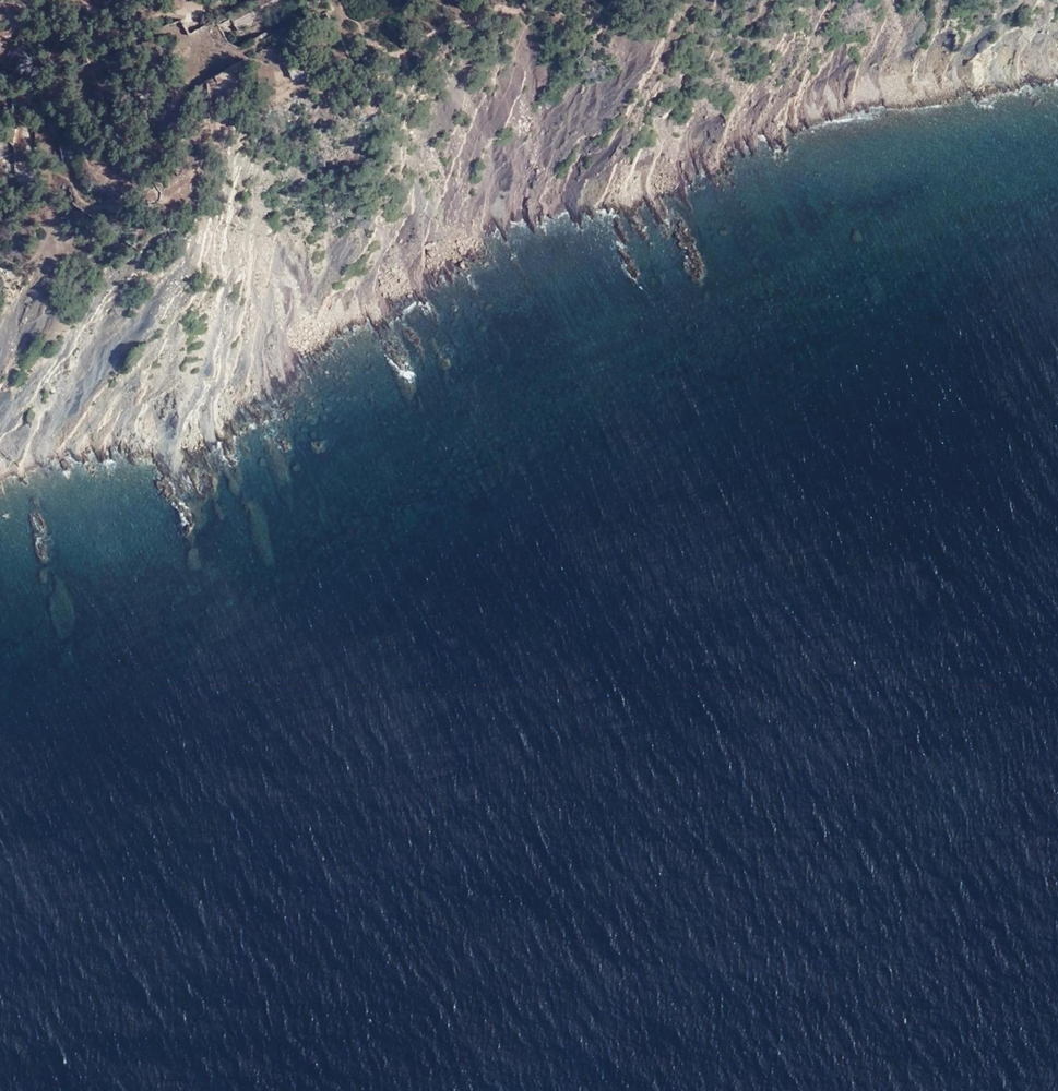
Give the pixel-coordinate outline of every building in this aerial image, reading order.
[(24,15),(28,2),(22,0),(6,0),(4,8),(24,15)] [(0,16),(0,17),(0,24),(23,32),(30,18),(24,15),(4,8),(0,16)]
